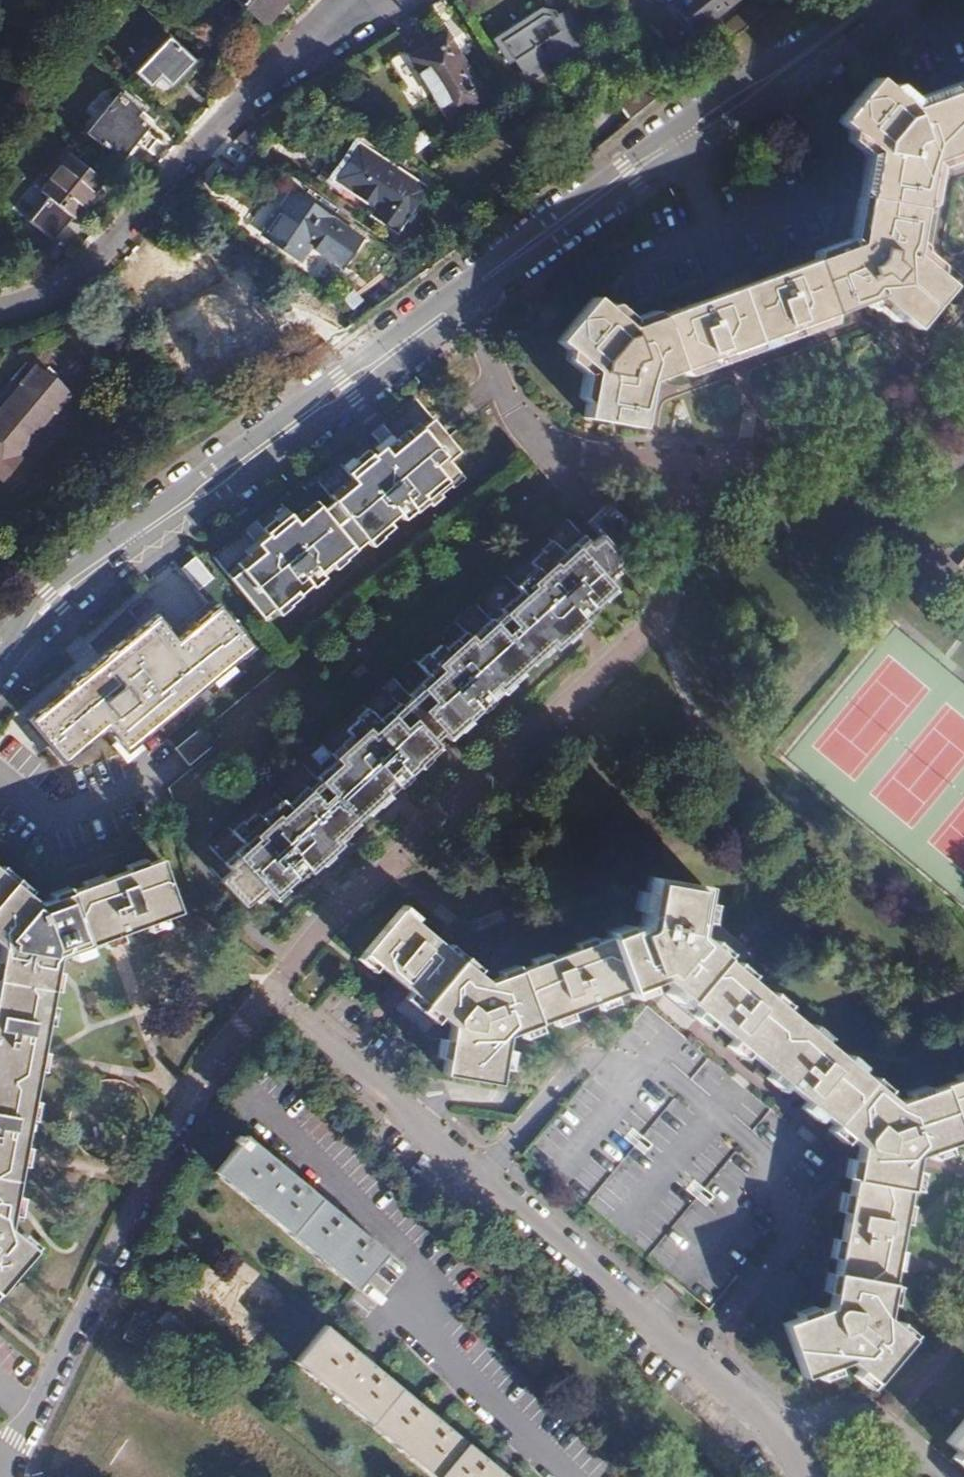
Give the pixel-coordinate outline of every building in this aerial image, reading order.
[(266,26),(287,0),(234,0),(266,26)] [(679,4),(678,12),(691,34),(741,1),(740,0),(684,0),(679,4)] [(527,71),(532,80),(544,73),(541,69),(554,61),(552,57),(558,54),(556,51),(566,45),(550,18),(539,18),(535,13),(497,35),(512,62),(515,61),(522,74),(527,71)] [(428,91),(449,125),(487,102),(444,35),(412,54),(408,48),(389,60),(413,99),(428,91)] [(167,37),(135,72),(160,96),(171,85),(174,88),(197,65),(167,37)] [(594,293),(559,335),(596,367),(588,414),(644,423),(653,376),(659,374),(676,368),(883,295),(923,327),(960,284),(922,253),(937,162),(963,152),(963,91),(918,108),(879,78),(844,121),(880,151),(865,239),(637,321),(634,322),(596,291),(594,293)] [(118,93),(87,133),(120,158),(147,126),(129,112),(133,106),(118,93)] [(365,215),(397,235),(427,186),(352,140),(327,181),(370,207),(365,215)] [(53,203),(45,213),(62,227),(101,179),(69,155),(40,192),(53,203)] [(305,240),(341,266),(360,241),(292,189),(280,206),(285,209),(266,235),(293,255),(305,240)] [(12,490),(30,469),(26,464),(66,421),(67,422),(84,405),(44,367),(0,414),(0,479),(12,490)] [(435,414),(403,441),(406,445),(396,454),(388,445),(378,453),(374,448),(349,469),(358,479),(325,506),(321,501),(300,518),(290,506),(267,527),(270,532),(276,538),(266,546),(261,540),(249,550),(255,556),(233,574),(266,613),(299,586),(292,578),(301,571),(303,569),(312,579),(313,581),(314,583),(327,573),(322,567),(354,542),(358,547),(401,510),(406,516),(418,506),(411,497),(422,487),(431,498),(454,480),(453,478),(463,469),(453,458),(463,448),(435,414)] [(406,445),(403,441),(398,437),(388,445),(396,454),(406,445)] [(420,508),(431,498),(422,487),(411,497),(418,506),(420,508)] [(574,606),(581,613),(584,616),(596,605),(594,603),(614,585),(608,577),(627,559),(616,547),(628,536),(629,520),(611,499),(590,518),(603,533),(593,541),(583,530),(563,548),(558,543),(555,539),(533,560),(536,563),(540,568),(521,587),(525,592),(505,610),(495,619),(476,636),(471,632),(452,649),(446,644),(443,640),(420,662),(427,671),(432,676),(413,693),(443,728),(448,733),(468,715),(469,716),(481,706),(483,708),(494,697),(493,694),(485,686),(495,678),(502,686),(572,621),(565,614),(574,606)] [(563,548),(583,530),(578,525),(558,543),(563,548)] [(276,538),(270,532),(261,540),(266,546),(276,538)] [(516,581),(521,587),(540,568),(536,563),(516,581)] [(292,578),(299,586),(302,589),(308,583),(312,579),(303,569),(301,571),(292,578)] [(501,605),(505,610),(525,592),(521,587),(501,605)] [(142,739),(140,737),(128,722),(157,698),(169,713),(243,653),(244,654),(258,643),(221,598),(208,608),(209,610),(180,635),(170,623),(171,622),(160,609),(148,619),(147,622),(118,647),(115,642),(103,652),(104,654),(85,670),(84,669),(72,678),(74,681),(45,706),(43,705),(31,716),(67,760),(80,749),(80,747),(108,723),(118,735),(117,737),(128,750),(142,739)] [(572,621),(581,613),(574,606),(565,614),(572,621)] [(490,614),(471,632),(476,636),(495,619),(490,614)] [(452,639),(446,644),(452,649),(471,632),(465,626),(452,639)] [(359,675),(370,665),(364,658),(353,669),(359,675)] [(408,688),(413,693),(432,676),(427,671),(408,688)] [(493,694),(502,686),(495,678),(485,686),(493,694)] [(433,736),(443,728),(413,693),(403,703),(433,736)] [(128,722),(140,737),(169,713),(157,698),(128,722)] [(398,698),(379,716),(384,721),(403,703),(398,698)] [(438,742),(433,736),(403,703),(384,721),(379,716),(371,707),(348,728),(351,731),(355,736),(336,754),(341,759),(321,777),(311,786),(291,805),(287,800),(266,818),(261,812),(258,808),(235,829),(242,837),(247,843),(228,861),(231,866),(222,876),(246,903),(267,885),(275,893),(295,874),(297,876),(309,864),(307,862),(300,854),(308,846),(315,855),(386,789),(380,782),(390,774),(395,780),(399,784),(411,773),(409,771),(420,761),(419,759),(438,742)] [(214,749),(200,731),(177,750),(191,768),(214,749)] [(355,736),(351,731),(331,749),(336,754),(355,736)] [(341,759),(336,754),(316,772),(321,777),(341,759)] [(380,782),(386,789),(395,780),(390,774),(380,782)] [(291,805),(311,786),(306,781),(287,800),(291,805)] [(266,818),(287,800),(281,793),(261,812),(266,818)] [(247,843),(242,837),(223,856),(228,861),(247,843)] [(300,854),(307,862),(315,855),(308,846),(300,854)] [(180,909),(161,855),(36,899),(0,869),(0,1289),(31,1250),(4,1227),(54,954),(180,909)] [(916,1335),(891,1313),(915,1155),(963,1138),(963,1078),(896,1102),(694,935),(702,885),(645,877),(638,922),(487,980),(398,908),(363,951),(448,1026),(441,1072),(496,1082),(507,1036),(658,980),(858,1146),(834,1305),(789,1323),(807,1376),(854,1359),(878,1379),(916,1335)] [(626,1140),(644,1153),(650,1144),(633,1131),(626,1140)] [(354,1289),(383,1254),(243,1137),(213,1173),(354,1289)] [(963,1299),(963,1285),(953,1276),(934,1298),(952,1313),(963,1299)] [(324,1327),(293,1363),(431,1476),(502,1476),(324,1327)] [(949,1440),(963,1453),(963,1423),(949,1440)]
